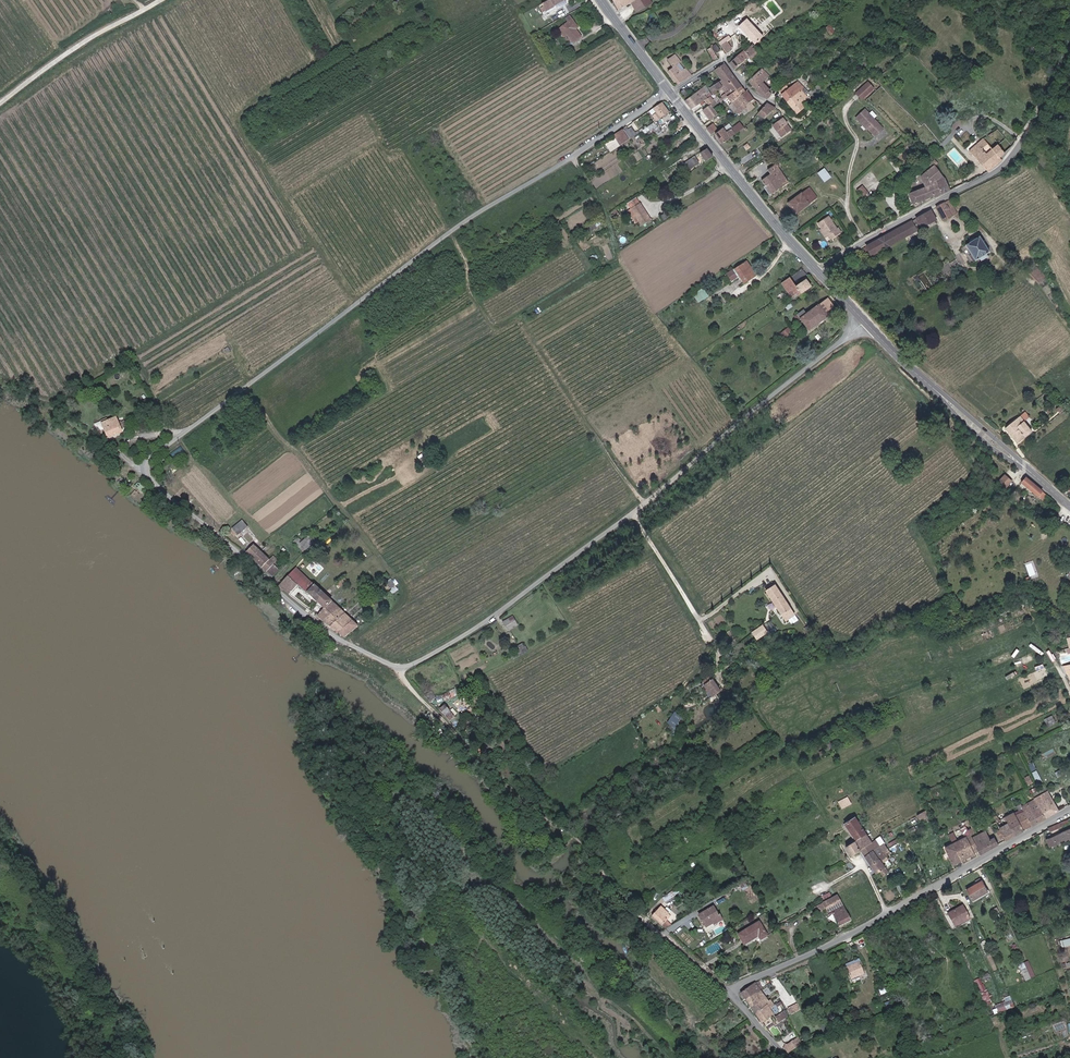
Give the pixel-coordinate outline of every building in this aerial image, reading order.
[(557,6),(554,0),(551,0),(536,8),(539,15),(557,6)] [(618,10),(632,2),(637,11),(651,3),(649,0),(613,0),(618,10)] [(761,36),(752,26),(744,18),(736,26),(753,44),(761,36)] [(576,19),(565,27),(570,34),(576,43),(584,38),(579,30),(582,28),(576,19)] [(825,27),(831,34),(836,31),(831,23),(825,27)] [(570,34),(565,27),(562,29),(567,36),(570,34)] [(730,38),(720,44),(721,45),(725,52),(734,46),(730,38)] [(751,60),(759,52),(752,45),(744,52),(748,57),(751,60)] [(706,49),(713,60),(717,57),(710,47),(706,49)] [(744,52),(743,51),(729,62),(735,68),(748,57),(744,52)] [(667,60),(672,67),(676,65),(681,61),(676,54),(667,60)] [(715,71),(724,84),(734,77),(724,64),(715,71)] [(668,70),(677,84),(691,75),(687,69),(682,73),(676,65),(672,67),(668,70)] [(768,97),(771,94),(761,83),(769,76),(763,69),(748,82),(763,98),(768,97)] [(727,97),(741,86),(734,77),(724,84),(729,90),(721,96),(724,99),(727,97)] [(781,96),(785,101),(801,89),(803,87),(797,81),(789,88),(786,84),(779,90),(781,96)] [(868,82),(856,93),(862,99),(874,87),(868,82)] [(718,83),(709,89),(712,94),(721,88),(718,83)] [(712,94),(709,89),(706,85),(703,87),(706,92),(704,94),(707,98),(712,94)] [(745,92),(741,86),(727,97),(731,103),(745,92)] [(690,109),(707,98),(704,94),(706,92),(703,87),(683,100),(690,109)] [(684,89),(681,91),(685,99),(689,97),(684,89)] [(796,114),(804,107),(800,103),(808,97),(801,89),(785,101),(796,114)] [(747,91),(745,92),(731,103),(729,104),(737,115),(746,109),(744,107),(754,100),(747,91)] [(701,110),(710,121),(718,115),(712,108),(720,102),(717,98),(701,110)] [(667,111),(661,102),(653,107),(657,112),(653,115),(654,118),(652,120),(654,123),(668,113),(667,111)] [(764,119),(774,108),(768,104),(758,115),(764,119)] [(865,110),(856,118),(859,122),(860,121),(874,136),(883,129),(865,110)] [(791,130),(782,117),(772,124),(782,137),(791,130)] [(734,134),(743,127),(739,122),(730,129),(734,134)] [(706,128),(710,134),(716,129),(712,123),(706,128)] [(631,127),(625,131),(630,138),(636,134),(635,133),(631,127)] [(714,134),(721,144),(734,134),(730,129),(725,133),(721,128),(714,134)] [(998,156),(1003,152),(996,144),(991,148),(983,138),(968,149),(987,170),(1001,160),(998,156)] [(712,157),(706,149),(699,154),(705,161),(712,157)] [(698,163),(694,157),(683,164),(687,170),(698,163)] [(774,163),(765,170),(767,174),(759,180),(769,194),(788,181),(774,163)] [(934,196),(950,189),(944,178),(942,174),(934,163),(920,175),(924,186),(908,193),(913,204),(934,196)] [(825,182),(832,176),(825,167),(818,172),(825,182)] [(868,192),(863,186),(858,190),(862,196),(868,192)] [(815,197),(809,188),(788,202),(796,212),(808,204),(807,202),(815,197)] [(632,208),(640,203),(637,198),(628,202),(632,208)] [(943,220),(956,212),(949,200),(936,207),(943,220)] [(642,225),(650,220),(640,203),(632,208),(629,210),(637,221),(638,220),(642,225)] [(931,208),(916,216),(922,226),(936,218),(931,208)] [(828,231),(833,238),(841,232),(839,229),(838,230),(827,215),(817,221),(820,225),(819,226),(825,233),(828,231)] [(884,234),(863,246),(869,256),(917,228),(911,219),(884,234)] [(830,240),(833,238),(828,231),(825,233),(830,240)] [(988,250),(979,234),(963,244),(973,260),(988,250)] [(750,268),(745,260),(734,268),(739,275),(744,282),(754,275),(749,269),(750,268)] [(1038,265),(1029,273),(1039,284),(1048,276),(1038,265)] [(734,268),(727,273),(732,279),(739,275),(734,268)] [(812,285),(807,277),(789,290),(793,296),(797,293),(799,294),(812,285)] [(694,294),(699,302),(708,295),(703,288),(694,294)] [(826,297),(820,301),(830,314),(836,310),(826,297)] [(806,312),(804,308),(798,313),(809,329),(830,314),(820,301),(806,312)] [(787,336),(792,332),(788,327),(783,331),(787,336)] [(1029,416),(1025,411),(1003,427),(1015,444),(1031,432),(1023,421),(1029,416)] [(106,425),(112,439),(125,433),(124,429),(130,426),(127,421),(121,424),(119,419),(106,425)] [(183,446),(170,452),(174,461),(188,454),(183,446)] [(1006,488),(1012,481),(1005,476),(999,483),(1006,488)] [(1041,490),(1026,477),(1022,483),(1037,495),(1041,490)] [(1041,490),(1037,495),(1042,499),(1046,494),(1041,490)] [(243,520),(236,526),(242,532),(249,526),(243,520)] [(318,540),(312,533),(302,542),(299,538),(295,542),(304,552),(318,540)] [(250,553),(274,577),(282,569),(276,563),(285,554),(281,550),(272,559),(258,545),(250,553)] [(309,595),(318,585),(298,567),(289,577),(299,586),(309,595)] [(282,585),(291,593),(299,586),(289,577),(282,585)] [(387,581),(391,588),(396,584),(391,578),(387,581)] [(349,614),(318,585),(309,595),(327,611),(320,617),(333,627),(349,614)] [(793,616),(782,599),(773,586),(765,592),(785,621),(793,616)] [(341,633),(355,620),(349,614),(333,627),(341,633)] [(513,615),(503,621),(507,629),(517,624),(513,615)] [(341,633),(348,637),(361,625),(355,620),(341,633)] [(756,638),(766,632),(762,625),(752,632),(756,638)] [(514,658),(528,650),(523,642),(510,650),(514,658)] [(719,690),(711,678),(703,683),(711,695),(719,690)] [(1046,696),(1057,691),(1055,687),(1044,692),(1046,696)] [(424,698),(429,704),(438,698),(433,692),(424,698)] [(447,703),(454,699),(451,694),(444,698),(447,703)] [(447,720),(453,715),(444,705),(438,710),(447,720)] [(674,728),(678,719),(670,715),(666,724),(674,728)] [(1059,724),(1055,716),(1048,720),(1052,727),(1059,724)] [(1038,770),(1033,772),(1037,783),(1042,781),(1038,770)] [(1047,791),(1034,799),(1045,817),(1058,810),(1047,791)] [(838,801),(842,809),(852,803),(848,796),(838,801)] [(1016,816),(1023,829),(1045,817),(1034,799),(1022,806),(1025,811),(1016,816)] [(919,820),(928,815),(926,811),(917,815),(919,820)] [(1007,822),(1014,835),(1023,829),(1016,816),(1013,812),(1004,817),(1007,822)] [(854,840),(865,834),(854,816),(843,822),(854,840)] [(946,848),(954,863),(978,851),(971,838),(970,836),(975,833),(968,820),(959,825),(962,830),(966,838),(946,848)] [(1062,821),(1049,828),(1051,832),(1064,825),(1062,821)] [(1003,837),(1005,840),(1014,835),(1007,822),(998,827),(1003,837)] [(1050,848),(1069,840),(1069,828),(1046,838),(1050,848)] [(978,851),(980,854),(998,845),(994,838),(990,840),(985,831),(971,838),(978,851)] [(954,832),(949,834),(952,840),(957,838),(954,832)] [(859,849),(870,843),(865,834),(854,840),(844,847),(850,855),(859,849)] [(875,839),(870,843),(859,849),(875,874),(885,867),(881,861),(888,857),(885,851),(887,849),(883,843),(879,845),(875,839)] [(965,890),(971,901),(987,892),(981,881),(965,890)] [(663,897),(666,902),(676,895),(673,891),(663,897)] [(838,926),(851,920),(847,913),(837,895),(816,906),(819,911),(824,908),(828,915),(831,913),(838,926)] [(947,915),(955,927),(970,918),(962,906),(947,915)] [(651,915),(662,929),(668,924),(665,921),(670,917),(661,907),(651,915)] [(710,921),(717,916),(712,908),(698,916),(704,926),(711,922),(710,921)] [(719,915),(717,916),(710,921),(711,922),(704,926),(705,928),(711,924),(713,926),(722,920),(719,915)] [(760,945),(769,940),(758,921),(737,933),(745,946),(757,939),(760,945)] [(845,964),(846,967),(859,961),(858,959),(845,964)] [(1026,980),(1036,976),(1029,960),(1019,964),(1026,980)] [(859,961),(846,967),(851,978),(864,973),(859,961)] [(981,977),(975,979),(988,1013),(994,1010),(981,977)] [(741,996),(762,1022),(779,1011),(777,1007),(782,1003),(780,1001),(775,1006),(770,999),(768,1001),(755,982),(742,991),(741,996)] [(1011,995),(1004,998),(1005,1001),(996,1005),(998,1013),(1015,1007),(1011,995)] [(777,1022),(779,1026),(789,1019),(787,1016),(777,1022)] [(780,1028),(790,1022),(789,1019),(779,1026),(780,1028)] [(788,1044),(792,1050),(801,1044),(797,1038),(788,1044)]
